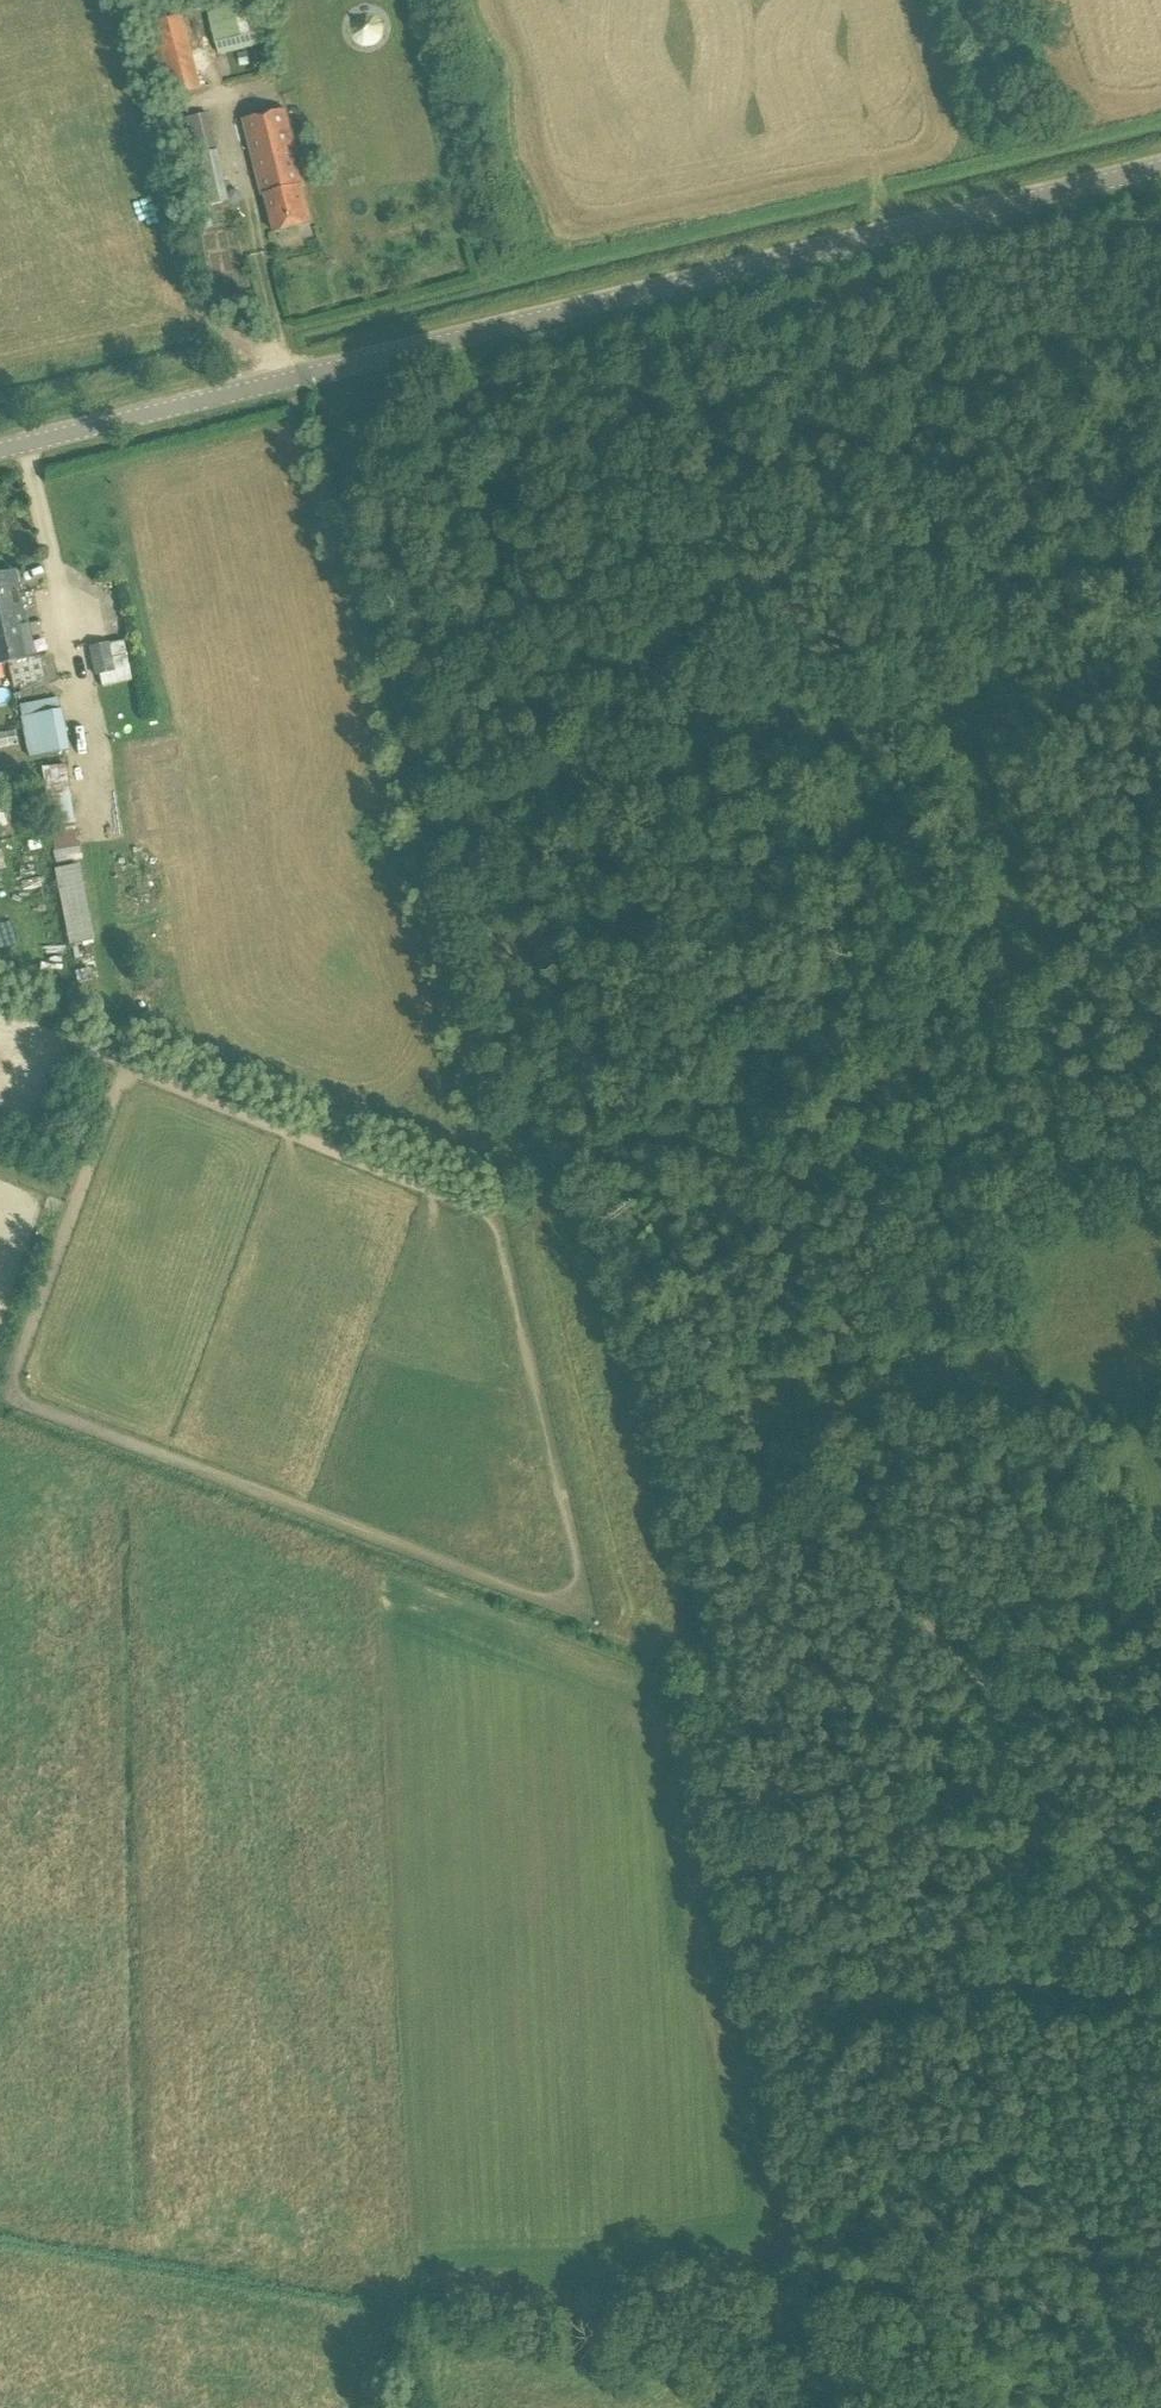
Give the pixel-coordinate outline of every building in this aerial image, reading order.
[(260,35),(253,1),(242,3),(249,38),(260,35)] [(180,16),(144,26),(163,98),(200,88),(180,16)] [(333,63),(331,47),(314,50),(316,65),(333,63)] [(284,110),(244,120),(262,194),(265,193),(275,233),(311,224),(301,186),(303,185),(284,110)] [(208,115),(185,119),(192,157),(216,152),(208,115)] [(9,664),(36,658),(28,623),(26,624),(15,573),(0,576),(0,621),(9,664)] [(0,621),(0,665),(9,664),(0,621)] [(109,644),(90,648),(95,675),(99,675),(115,673),(109,644)] [(115,673),(99,675),(102,687),(117,684),(115,673)] [(20,707),(30,758),(68,751),(57,699),(20,707)] [(53,764),(56,822),(78,820),(75,763),(53,764)] [(36,855),(52,853),(49,836),(34,838),(36,855)] [(87,845),(63,847),(73,940),(98,938),(87,845)]
